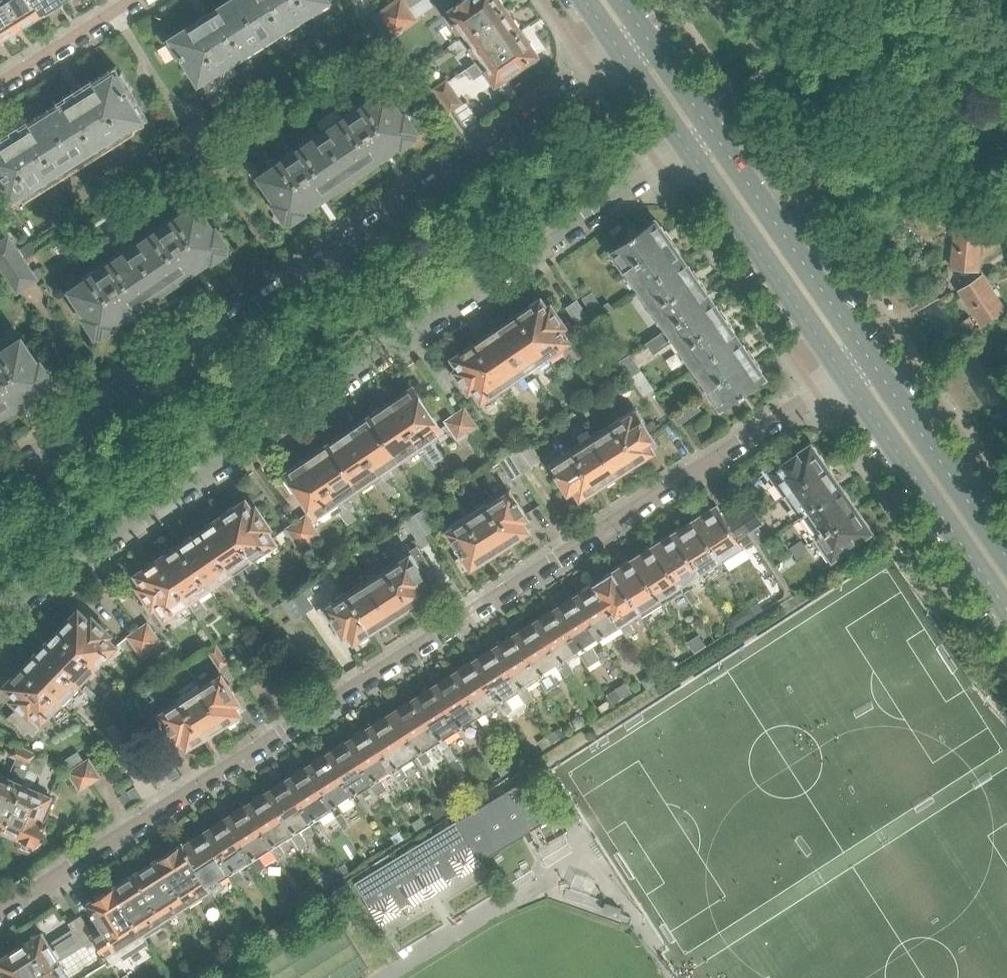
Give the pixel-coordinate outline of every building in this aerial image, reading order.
[(14,7),(10,0),(0,0),(0,35),(2,38),(3,37),(8,38),(14,34),(14,30),(22,25),(13,11),(14,7)] [(35,0),(10,0),(14,7),(13,11),(22,25),(24,24),(28,25),(34,21),(35,17),(42,12),(35,0)] [(64,0),(35,0),(42,12),(43,13),(46,12),(47,13),(55,7),(55,6),(64,0)] [(239,0),(232,0),(211,13),(210,11),(208,13),(208,14),(205,16),(232,60),(264,40),(239,0)] [(284,0),(239,0),(264,40),(296,20),(284,0)] [(296,20),(328,0),(284,0),(296,20)] [(422,0),(396,0),(378,12),(386,24),(422,0)] [(434,6),(430,0),(422,0),(386,24),(389,29),(394,37),(418,19),(417,18),(434,6)] [(504,8),(503,6),(503,2),(502,0),(462,0),(455,5),(456,6),(445,13),(444,12),(439,16),(440,17),(432,23),(435,28),(445,22),(444,20),(447,18),(460,38),(504,8)] [(476,62),(520,31),(519,29),(519,25),(515,20),(512,19),(504,8),(460,38),(461,39),(458,40),(465,51),(468,49),(476,62)] [(386,24),(378,12),(377,12),(365,19),(370,28),(361,34),(366,43),(389,29),(386,24)] [(232,60),(205,16),(200,19),(200,18),(198,19),(199,21),(172,38),(174,40),(170,42),(178,56),(182,53),(199,81),(232,60)] [(306,25),(301,27),(306,35),(310,32),(306,25)] [(306,35),(301,27),(297,31),(301,38),(306,35)] [(375,55),(396,42),(397,41),(394,37),(389,29),(366,43),(375,55)] [(511,72),(537,55),(535,52),(535,48),(531,43),(528,42),(520,31),(476,62),(466,68),(473,79),(483,72),(492,85),(501,79),(505,80),(510,76),(511,72)] [(451,51),(460,45),(457,40),(448,46),(451,51)] [(250,77),(241,64),(236,67),(245,81),(250,77)] [(245,81),(236,67),(231,71),(239,84),(245,81)] [(141,118),(124,90),(127,88),(119,74),(115,76),(114,74),(87,91),(86,89),(85,90),(83,88),(79,90),(109,138),(141,118)] [(461,103),(447,81),(435,89),(450,110),(461,103)] [(109,138),(79,90),(74,93),(76,96),(74,97),(75,99),(49,115),(77,158),(109,138)] [(417,129),(406,113),(403,115),(386,91),(359,109),(353,99),(350,101),(385,153),(402,142),(403,144),(415,136),(414,134),(415,133),(414,131),(417,129)] [(385,153),(350,101),(345,104),(351,114),(324,133),(353,175),(385,153)] [(77,158),(49,115),(23,132),(22,130),(20,131),(19,128),(14,131),(45,178),(77,158)] [(14,131),(10,133),(12,136),(10,137),(11,139),(0,146),(0,180),(12,199),(45,178),(14,131)] [(353,175),(324,133),(296,152),(289,142),(286,144),(321,197),(353,175)] [(321,197),(286,144),(282,147),(289,157),(261,176),(278,201),(275,202),(286,219),(288,217),(290,218),(291,217),(293,219),(305,211),(303,209),(321,197)] [(129,157),(122,146),(116,150),(123,161),(129,157)] [(123,161),(116,150),(110,153),(117,164),(123,161)] [(531,184),(543,176),(538,169),(526,176),(531,184)] [(64,197),(57,186),(52,190),(59,200),(64,197)] [(59,200),(52,190),(46,193),(53,204),(59,200)] [(226,247),(225,246),(227,244),(217,228),(214,230),(198,205),(170,224),(169,222),(164,225),(194,269),(212,257),(214,258),(226,250),(224,248),(226,247)] [(679,255),(680,251),(676,245),(672,244),(665,235),(662,225),(658,224),(654,220),(612,249),(640,289),(682,260),(679,255)] [(194,269),(164,225),(161,227),(162,229),(135,247),(164,289),(194,269)] [(955,228),(952,267),(978,270),(979,255),(982,231),(955,228)] [(9,236),(0,242),(0,244),(15,267),(25,260),(9,236)] [(35,251),(30,242),(20,250),(26,258),(35,251)] [(0,244),(0,267),(4,273),(15,267),(0,244)] [(164,289),(135,247),(108,265),(101,255),(96,258),(132,311),(164,289)] [(44,276),(39,268),(38,267),(33,270),(31,267),(36,264),(31,256),(25,260),(15,267),(28,287),(44,276)] [(132,311),(96,258),(93,261),(100,271),(72,290),(88,315),(86,317),(96,333),(99,331),(100,333),(102,332),(103,334),(115,325),(114,323),(132,311)] [(707,295),(707,291),(703,285),(699,284),(693,275),(693,271),(689,265),(685,264),(682,260),(640,289),(668,329),(710,300),(707,295)] [(28,287),(15,267),(4,273),(12,285),(7,289),(12,297),(28,287)] [(982,276),(960,291),(982,324),(1004,309),(982,276)] [(592,292),(583,298),(586,303),(595,297),(592,292)] [(595,297),(586,303),(589,308),(599,302),(595,297)] [(571,339),(562,327),(564,326),(551,306),(547,309),(543,304),(544,301),(537,300),(537,303),(532,306),(529,305),(522,310),(521,314),(520,315),(548,355),(571,339)] [(734,335),(735,331),(730,325),(727,324),(720,314),(721,311),(717,305),(713,304),(710,300),(668,329),(695,369),(737,339),(734,335)] [(592,323),(588,316),(577,301),(567,307),(588,336),(597,330),(592,323)] [(599,302),(589,308),(593,313),(598,309),(602,307),(599,302)] [(602,307),(598,309),(603,316),(613,309),(612,308),(608,302),(602,307)] [(593,313),(588,316),(592,323),(603,316),(598,309),(593,313)] [(548,355),(520,315),(517,316),(514,316),(507,320),(506,324),(498,330),(526,370),(548,355)] [(979,329),(970,316),(960,323),(969,336),(979,329)] [(526,370),(498,330),(489,335),(486,335),(479,339),(478,343),(476,344),(504,385),(526,370)] [(41,361),(39,363),(22,338),(0,353),(0,369),(21,401),(37,390),(38,392),(50,384),(49,382),(51,381),(49,379),(52,377),(41,361)] [(761,374),(762,370),(758,364),(754,363),(748,354),(748,350),(744,344),(740,343),(737,339),(695,369),(722,409),(765,379),(761,374)] [(504,385),(476,344),(474,345),(471,345),(464,349),(463,353),(458,356),(455,355),(454,362),(457,363),(461,368),(457,371),(470,390),(471,389),(479,401),(504,385)] [(0,369),(0,415),(21,401),(0,369)] [(655,390),(642,370),(631,378),(644,397),(655,390)] [(544,389),(536,377),(532,380),(541,391),(544,389)] [(541,391),(532,380),(528,383),(536,395),(541,391)] [(442,430),(413,387),(411,389),(408,388),(400,393),(401,396),(391,402),(421,444),(426,452),(434,464),(444,457),(431,437),(442,430)] [(694,400),(689,404),(695,413),(701,410),(694,400)] [(421,444),(391,402),(383,408),(380,407),(372,412),(373,414),(371,416),(399,458),(421,444)] [(689,404),(683,408),(689,417),(695,413),(689,404)] [(485,436),(465,407),(455,414),(470,438),(474,444),(485,436)] [(592,416),(587,407),(577,413),(582,422),(592,416)] [(683,408),(678,412),(684,421),(689,417),(683,408)] [(656,442),(651,434),(652,433),(643,418),(640,419),(634,409),(612,423),(637,461),(639,460),(642,461),(649,456),(650,453),(653,451),(650,446),(656,442)] [(678,412),(672,416),(674,419),(678,425),(684,421),(678,412)] [(470,438),(455,414),(445,420),(461,444),(470,438)] [(399,458),(371,416),(369,417),(366,416),(359,421),(359,424),(350,430),(392,491),(395,488),(388,477),(392,473),(387,465),(399,458)] [(637,461),(612,423),(593,436),(617,474),(619,473),(622,474),(629,469),(630,466),(637,461)] [(392,491),(350,430),(341,436),(339,435),(331,440),(331,443),(329,444),(357,485),(372,475),(377,483),(381,481),(389,492),(392,491)] [(617,474),(593,436),(572,449),(596,487),(603,483),(607,484),(614,479),(614,476),(617,474)] [(541,461),(530,443),(520,449),(520,448),(509,454),(521,473),(541,461)] [(357,485),(329,444),(327,445),(325,444),(317,449),(317,452),(309,458),(337,500),(352,522),(356,519),(347,506),(351,503),(345,494),(357,485)] [(782,496),(783,495),(826,466),(825,464),(825,461),(821,455),(818,454),(811,444),(798,454),(797,453),(789,459),(786,455),(764,470),(782,496)] [(596,487),(572,449),(549,463),(556,474),(554,475),(563,490),(566,489),(571,496),(577,492),(580,497),(583,495),(587,496),(594,492),(594,488),(596,487)] [(426,452),(420,457),(429,470),(435,466),(434,464),(426,452)] [(521,473),(509,454),(500,460),(512,479),(521,473)] [(337,500),(309,458),(299,464),(297,463),(289,468),(289,471),(287,472),(289,476),(284,479),(294,493),(299,490),(316,513),(326,507),(333,517),(338,513),(347,525),(352,522),(337,500)] [(798,517),(842,487),(835,478),(834,475),(830,469),(827,468),(826,466),(783,495),(791,508),(787,511),(793,520),(798,517)] [(814,540),(856,509),(850,499),(849,496),(845,490),(843,489),(842,487),(798,517),(807,530),(803,533),(809,543),(814,540)] [(529,522),(524,515),(526,514),(517,499),(515,500),(508,489),(488,502),(512,541),(514,540),(517,540),(524,536),(525,533),(528,531),(524,525),(529,522)] [(757,513),(768,505),(765,500),(753,507),(749,500),(738,507),(746,520),(757,513)] [(274,541),(264,527),(267,524),(256,508),(252,511),(246,502),(236,508),(231,508),(227,510),(226,515),(224,516),(251,557),(274,541)] [(512,541),(488,502),(468,515),(492,553),(494,552),(497,553),(504,549),(505,545),(512,541)] [(704,515),(697,520),(706,534),(705,537),(721,562),(723,561),(730,557),(746,547),(745,545),(753,540),(747,531),(735,511),(734,510),(732,511),(724,516),(718,506),(716,507),(713,507),(706,512),(704,515)] [(437,528),(425,509),(415,515),(427,534),(437,528)] [(832,559),(872,531),(871,529),(870,526),(866,520),(863,519),(856,509),(814,540),(826,559),(830,556),(832,559)] [(766,539),(757,525),(763,521),(757,513),(746,520),(760,542),(766,539)] [(320,535),(306,515),(296,521),(312,545),(322,538),(319,535),(320,535)] [(427,534),(415,515),(405,521),(418,540),(427,534)] [(492,553),(468,515),(447,528),(463,554),(456,559),(463,571),(471,566),(471,567),(474,565),(477,566),(484,562),(485,558),(492,553)] [(251,557),(224,516),(215,523),(210,522),(206,525),(204,530),(202,531),(230,571),(242,563),(250,573),(258,567),(251,557)] [(684,528),(677,532),(686,546),(685,549),(702,575),(721,562),(705,537),(706,534),(697,520),(695,520),(692,520),(685,525),(684,528)] [(312,545),(296,521),(286,528),(301,548),(303,551),(312,545)] [(230,571),(202,531),(193,537),(188,537),(184,540),(183,544),(181,546),(208,586),(230,571)] [(664,540),(656,545),(665,559),(664,562),(681,588),(702,575),(685,549),(686,546),(677,532),(675,533),(672,533),(665,538),(664,540)] [(793,554),(805,546),(801,541),(790,548),(793,554)] [(644,553),(636,558),(645,572),(644,575),(660,601),(661,601),(681,588),(664,562),(665,559),(656,545),(655,546),(652,546),(645,550),(644,553)] [(208,586),(181,546),(179,547),(174,546),(170,549),(169,554),(160,560),(187,600),(200,619),(207,614),(207,610),(196,594),(208,586)] [(797,558),(808,551),(805,546),(793,554),(797,558)] [(425,578),(421,570),(428,565),(417,547),(387,567),(411,605),(413,604),(416,605),(423,600),(424,597),(427,595),(424,590),(428,587),(424,579),(425,578)] [(623,567),(616,571),(624,584),(623,588),(640,614),(660,601),(644,575),(645,572),(636,558),(635,559),(632,559),(624,564),(623,567)] [(187,600),(160,560),(158,561),(153,561),(149,564),(148,568),(138,575),(144,584),(140,586),(153,606),(158,603),(166,614),(187,600)] [(411,605),(387,567),(367,579),(391,618),(393,617),(396,617),(403,613),(404,610),(411,605)] [(603,580),(594,585),(621,627),(627,637),(635,631),(629,621),(630,621),(640,614),(623,588),(624,584),(616,571),(614,572),(611,572),(604,577),(603,580)] [(391,618),(367,579),(347,593),(370,631),(378,626),(381,627),(388,622),(389,619),(391,618)] [(577,598),(575,598),(584,612),(583,614),(599,640),(606,636),(621,627),(594,585),(593,585),(593,586),(590,586),(583,591),(582,593),(581,593),(580,596),(577,598)] [(314,593),(310,586),(304,590),(309,596),(314,593)] [(315,607),(302,588),(292,595),(304,614),(315,607)] [(698,603),(689,590),(684,593),(693,606),(698,603)] [(370,631),(347,593),(326,606),(333,617),(331,618),(340,632),(342,631),(347,639),(351,636),(354,641),(357,639),(361,640),(368,635),(368,632),(370,631)] [(556,611),(555,611),(564,625),(563,628),(579,654),(588,666),(600,659),(592,645),(599,640),(583,614),(584,612),(575,598),(574,598),(574,599),(571,598),(562,603),(562,606),(561,606),(560,609),(556,611)] [(536,624),(534,624),(543,638),(543,640),(559,666),(566,676),(574,671),(568,661),(569,661),(579,654),(563,628),(564,625),(555,611),(554,610),(553,612),(551,611),(542,616),(541,619),(540,619),(540,622),(536,624)] [(118,647),(108,637),(110,635),(93,618),(89,621),(79,611),(71,620),(68,619),(62,625),(63,628),(61,630),(98,666),(99,667),(118,647)] [(162,643),(149,624),(148,622),(138,629),(153,653),(163,647),(161,643),(162,643)] [(516,636),(514,636),(523,650),(522,652),(539,679),(546,692),(558,684),(550,672),(559,666),(543,640),(543,638),(534,624),(533,623),(533,624),(530,624),(522,629),(521,632),(520,632),(519,634),(516,637),(516,636)] [(153,653),(138,629),(128,636),(141,656),(143,655),(145,658),(153,653)] [(98,666),(61,630),(59,632),(56,631),(50,637),(51,640),(43,649),(80,684),(98,666)] [(495,649),(494,649),(503,663),(503,666),(519,692),(525,702),(533,697),(527,687),(539,679),(522,652),(523,650),(514,636),(513,636),(513,637),(510,636),(501,641),(501,644),(500,644),(499,647),(495,649)] [(229,662),(216,644),(205,652),(207,656),(209,654),(211,657),(207,659),(213,667),(216,664),(220,669),(229,662)] [(80,684),(43,649),(35,657),(32,656),(26,662),(27,665),(25,667),(61,703),(72,692),(76,697),(84,688),(80,684)] [(475,662),(474,662),(483,677),(482,679),(499,705),(505,715),(513,710),(507,700),(519,692),(503,666),(503,663),(494,649),(492,649),(492,650),(489,649),(481,654),(480,657),(479,657),(479,660),(475,662)] [(293,676),(285,664),(282,661),(273,667),(282,682),(293,676)] [(455,675),(453,674),(462,688),(461,691),(478,718),(499,705),(482,679),(483,677),(474,662),(472,661),(472,662),(469,662),(461,667),(460,670),(459,670),(458,672),(455,675)] [(63,704),(61,703),(25,667),(23,669),(20,668),(14,674),(15,677),(7,686),(17,696),(13,699),(20,706),(8,718),(18,728),(26,736),(29,733),(34,738),(42,730),(42,731),(46,727),(43,725),(63,704)] [(241,706),(236,698),(238,697),(229,682),(226,684),(220,674),(200,686),(224,724),(226,723),(229,724),(236,719),(237,716),(240,714),(236,709),(241,706)] [(435,688),(433,687),(442,701),(441,705),(458,731),(478,718),(461,691),(462,688),(453,674),(452,674),(452,675),(449,675),(441,680),(440,683),(439,683),(438,685),(435,688)] [(656,683),(650,674),(644,677),(643,683),(647,689),(656,683)] [(102,700),(88,685),(84,688),(90,694),(99,702),(102,700)] [(224,724),(200,686),(180,699),(203,737),(210,732),(214,733),(221,729),(222,725),(224,724)] [(414,701),(413,700),(422,715),(421,717),(438,744),(458,731),(441,705),(442,701),(433,687),(432,687),(432,688),(429,688),(420,693),(420,696),(419,695),(418,698),(414,701)] [(203,737),(180,699),(159,712),(166,723),(164,724),(173,738),(175,737),(179,745),(184,742),(187,747),(190,745),(194,746),(201,741),(201,738),(203,737)] [(398,711),(393,714),(418,756),(417,756),(424,766),(433,760),(427,751),(438,744),(421,717),(422,715),(413,700),(412,700),(411,701),(409,700),(400,706),(399,709),(398,708),(398,711)] [(415,760),(389,717),(386,716),(386,717),(383,717),(375,722),(375,724),(374,724),(373,727),(369,729),(368,729),(378,744),(377,746),(393,773),(405,791),(410,788),(404,778),(408,776),(402,768),(415,760)] [(488,721),(482,724),(490,737),(497,748),(502,745),(495,734),(496,733),(488,722),(488,721)] [(146,749),(134,729),(124,735),(136,756),(146,749)] [(393,773),(377,746),(378,744),(368,729),(367,729),(366,729),(364,729),(355,734),(354,737),(353,737),(353,740),(349,742),(347,742),(357,757),(357,759),(373,785),(381,798),(385,796),(382,791),(386,788),(382,780),(393,773)] [(136,756),(124,735),(113,742),(126,762),(136,756)] [(373,785),(357,759),(357,757),(347,742),(346,741),(346,743),(343,742),(335,747),(334,750),(333,750),(333,752),(329,755),(327,755),(337,769),(337,772),(354,799),(364,817),(370,814),(362,801),(363,801),(358,794),(373,785)] [(449,745),(441,749),(443,753),(449,762),(457,757),(449,745)] [(354,799),(337,772),(337,769),(327,755),(326,754),(326,755),(323,755),(315,760),(314,763),(313,763),(312,765),(308,768),(307,767),(317,783),(316,785),(333,812),(354,799)] [(101,777),(88,758),(81,763),(78,757),(68,763),(72,769),(78,765),(91,784),(101,777)] [(502,776),(512,770),(508,764),(498,770),(502,776)] [(78,765),(72,769),(68,771),(80,790),(91,784),(78,765)] [(333,812),(316,785),(317,783),(307,767),(306,767),(306,768),(303,768),(294,773),(294,776),(293,775),(292,778),(288,781),(287,780),(296,795),(296,797),(313,825),(333,812)] [(50,796),(29,787),(31,782),(33,784),(37,774),(29,770),(26,777),(23,785),(4,829),(22,837),(22,843),(31,846),(35,843),(37,844),(47,822),(40,819),(45,809),(51,805),(50,798),(50,796)] [(23,785),(0,774),(0,828),(4,829),(23,785)] [(531,776),(355,883),(380,925),(403,912),(400,908),(409,903),(411,907),(427,897),(452,882),(450,878),(458,873),(460,877),(483,864),(479,858),(481,857),(482,859),(555,816),(531,776)] [(313,825),(296,797),(296,795),(287,780),(285,780),(285,781),(282,780),(274,786),(273,789),(272,788),(272,791),(268,793),(266,793),(276,809),(276,811),(293,838),(299,848),(308,843),(301,833),(313,825)] [(459,804),(452,792),(443,797),(449,807),(452,808),(459,804)] [(293,838),(276,811),(276,809),(266,793),(265,793),(265,794),(262,793),(254,799),(253,801),(252,801),(252,804),(248,806),(246,806),(255,820),(255,823),(272,851),(293,838)] [(443,813),(444,809),(442,805),(433,811),(437,817),(443,813)] [(272,851),(255,823),(255,820),(246,806),(245,806),(245,807),(242,806),(234,812),(233,814),(232,814),(231,817),(227,819),(226,819),(236,833),(235,836),(252,864),(272,851)] [(349,826),(342,814),(336,817),(344,830),(349,826)] [(426,825),(422,818),(412,824),(416,831),(426,825)] [(252,864),(235,836),(236,833),(226,819),(225,819),(224,820),(222,819),(213,824),(213,827),(212,827),(211,830),(207,832),(205,832),(215,846),(215,849),(231,876),(237,885),(246,879),(241,871),(252,864)] [(406,838),(401,830),(391,836),(396,844),(406,838)] [(231,876),(215,849),(215,846),(205,832),(204,832),(204,833),(201,832),(193,837),(192,840),(191,840),(191,843),(187,845),(184,844),(216,896),(217,895),(216,894),(225,888),(222,882),(231,876)] [(216,896),(184,844),(184,843),(159,858),(189,905),(202,897),(205,902),(216,896)] [(189,905),(159,858),(135,874),(164,921),(189,905)] [(351,873),(344,863),(339,866),(345,876),(351,873)] [(164,921),(135,874),(114,887),(144,934),(164,921)] [(332,885),(325,874),(319,879),(325,889),(332,885)] [(144,934),(114,887),(88,903),(102,926),(92,933),(96,939),(100,947),(107,957),(144,934)] [(314,896),(309,888),(299,894),(305,902),(314,896)] [(291,910),(284,898),(277,903),(284,914),(291,910)] [(619,908),(605,903),(603,908),(617,913),(619,908)] [(269,923),(262,913),(256,917),(264,928),(269,923)] [(42,933),(0,959),(0,966),(7,977),(34,977),(61,961),(88,944),(96,939),(92,933),(81,917),(70,924),(79,937),(68,943),(71,948),(57,956),(42,933)] [(255,939),(251,933),(243,938),(246,944),(255,939)] [(233,953),(228,945),(221,950),(225,958),(233,953)] [(61,961),(34,977),(72,977),(61,961)]
